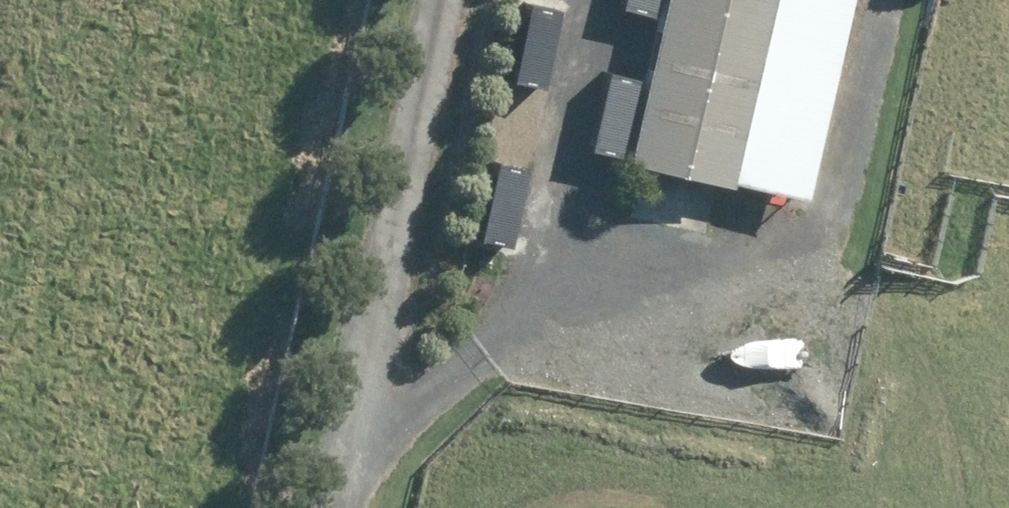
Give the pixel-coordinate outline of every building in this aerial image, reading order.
[(633,155),(807,195),(852,0),(667,0),(633,155)]
